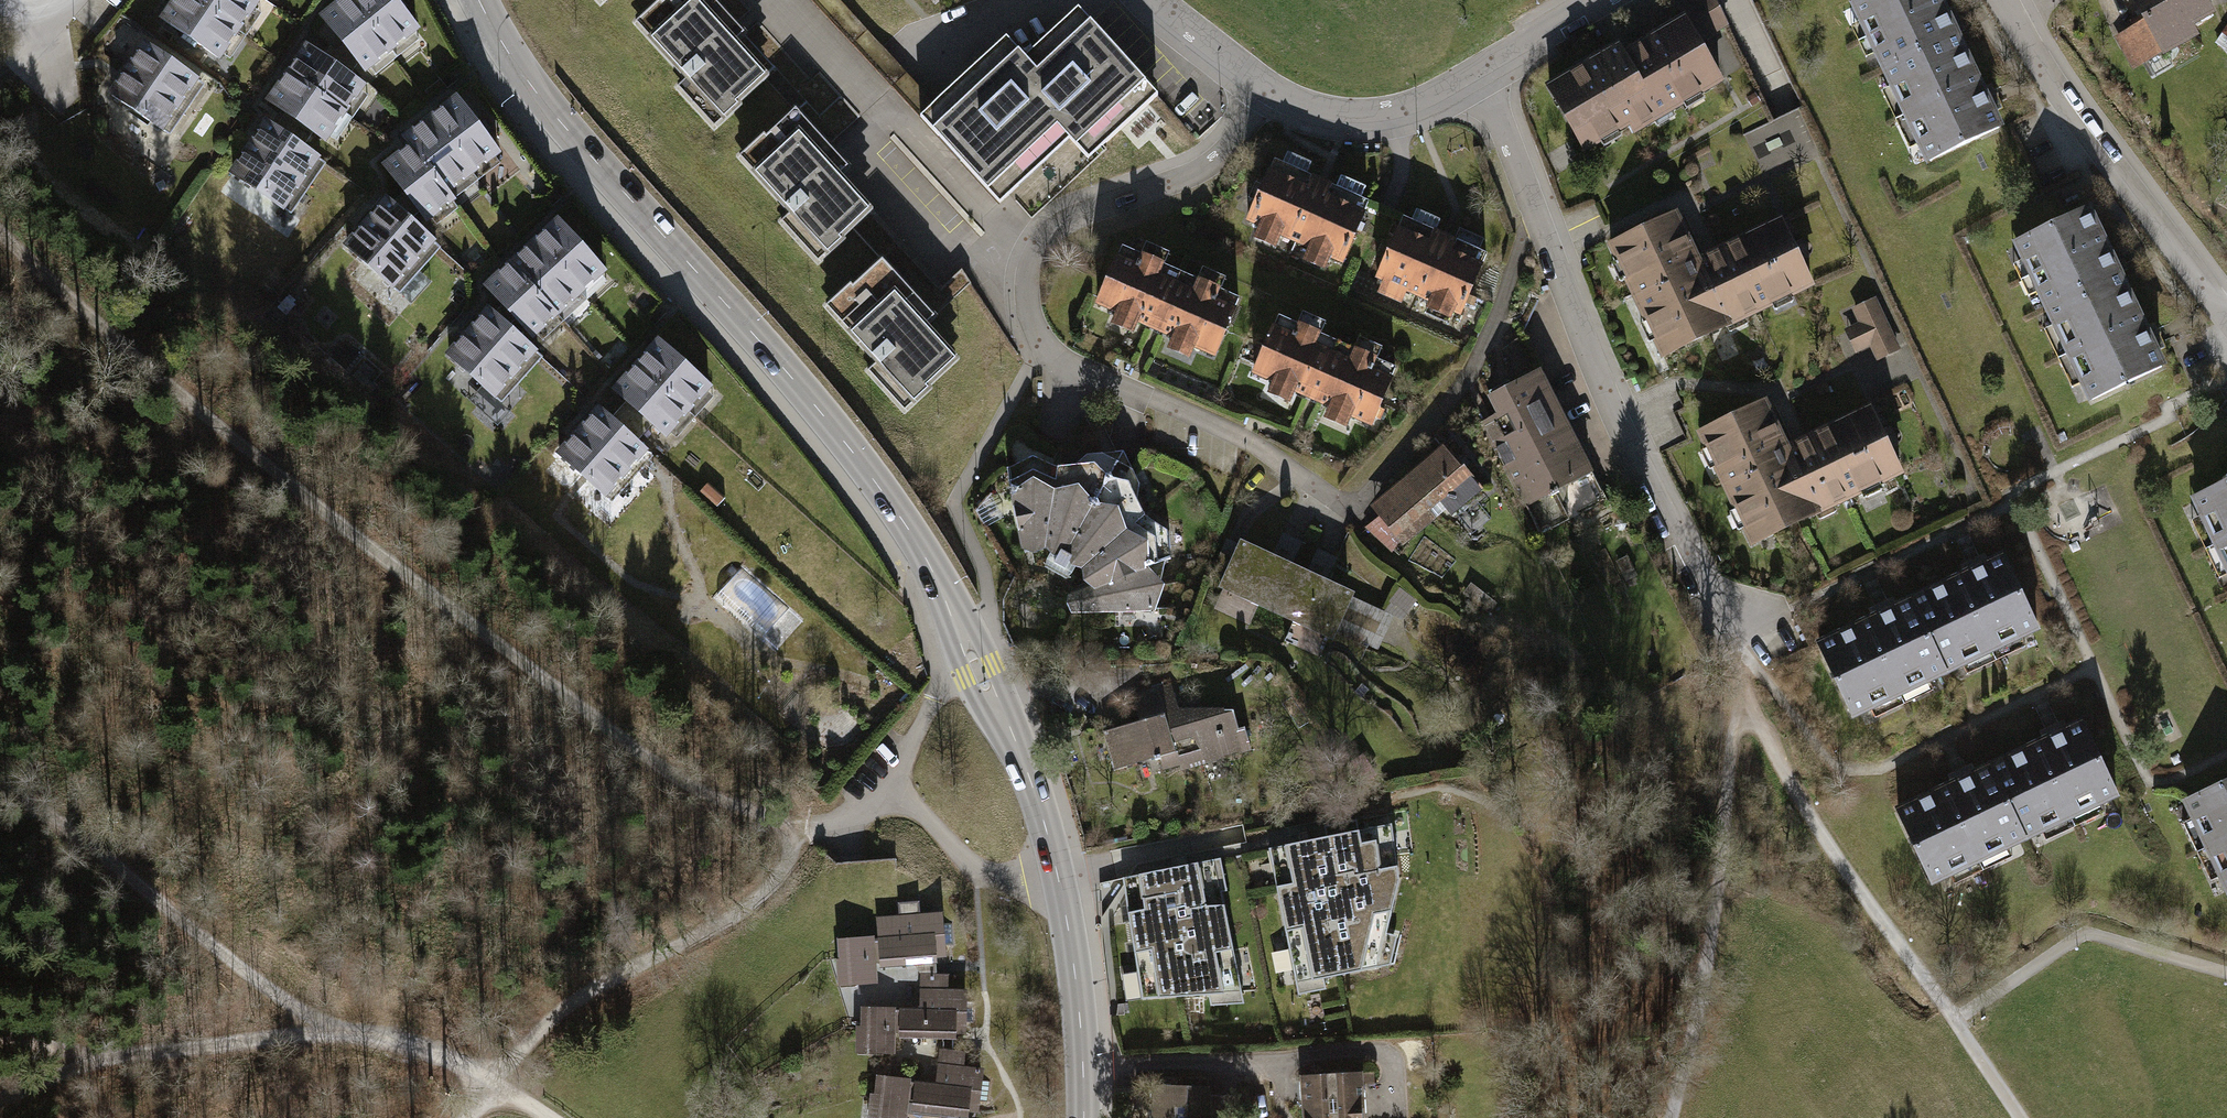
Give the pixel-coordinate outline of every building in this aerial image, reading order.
[(246,0),(169,0),(154,21),(215,61),(252,4),(246,0)] [(393,0),(347,0),(321,21),(367,77),(420,33),(393,0)] [(635,25),(686,80),(677,89),(714,128),(738,106),(736,104),(765,77),(724,33),(733,24),(711,0),(668,0),(661,6),(659,3),(635,25)] [(1944,0),(1855,0),(1847,4),(1883,78),(1963,39),(1944,0)] [(2211,0),(2103,0),(2096,4),(2132,69),(2221,19),(2211,0)] [(1690,6),(1551,89),(1588,153),(1728,70),(1690,6)] [(1007,37),(920,117),(999,203),(1083,126),(1102,147),(1158,96),(1078,9),(1025,57),(1007,37)] [(2005,127),(1963,39),(1883,78),(1925,166),(2005,127)] [(194,77),(139,41),(101,99),(158,134),(194,77)] [(326,145),(363,89),(306,48),(267,105),(326,145)] [(450,195),(501,157),(457,99),(404,138),(412,149),(383,171),(423,225),(455,201),(450,195)] [(761,136),(737,158),(789,213),(780,222),(817,261),(841,239),(839,237),(868,210),(826,166),(836,157),(793,112),(764,139),(761,136)] [(280,211),(316,157),(258,120),(225,175),(280,211)] [(1375,199),(1275,153),(1246,216),(1346,262),(1375,199)] [(2022,234),(2056,309),(2136,272),(2102,197),(2022,234)] [(391,295),(436,247),(386,201),(341,249),(391,295)] [(1686,207),(1616,240),(1669,352),(1820,281),(1788,212),(1707,250),(1686,207)] [(1493,251),(1406,213),(1377,278),(1464,316),(1493,251)] [(607,277),(557,222),(485,287),(535,342),(607,277)] [(1244,289),(1124,238),(1095,304),(1216,355),(1244,289)] [(849,285),(825,308),(876,363),(867,371),(904,411),(928,389),(926,386),(955,360),(923,325),(931,317),(880,262),(852,288),(849,285)] [(2136,272),(2056,309),(2097,396),(2177,359),(2136,272)] [(1880,299),(1854,311),(1861,324),(1847,331),(1859,357),(1874,350),(1880,364),(1906,352),(1880,299)] [(1405,359),(1283,307),(1256,372),(1377,424),(1405,359)] [(537,355),(487,312),(446,359),(496,402),(537,355)] [(711,391),(658,343),(613,394),(667,441),(711,391)] [(1597,474),(1544,367),(1474,401),(1528,508),(1597,474)] [(1774,397),(1705,429),(1758,542),(1910,471),(1877,402),(1795,440),(1774,397)] [(608,506),(651,460),(601,415),(559,461),(608,506)] [(1488,484),(1450,440),(1375,505),(1413,549),(1488,484)] [(1039,451),(1010,465),(1027,569),(1036,568),(1073,589),(1073,612),(1160,609),(1171,580),(1155,564),(1177,556),(1174,526),(1150,511),(1129,449),(1063,461),(1039,451)] [(2226,559),(2226,477),(2196,492),(2226,559)] [(1359,589),(1245,536),(1222,584),(1336,638),(1359,589)] [(2011,554),(1919,598),(1953,670),(2046,625),(2011,554)] [(1919,598),(1824,644),(1859,715),(1953,670),(1919,598)] [(1175,682),(1134,694),(1142,716),(1104,730),(1116,771),(1164,755),(1171,775),(1253,748),(1239,707),(1184,707),(1175,682)] [(2088,720),(1995,764),(2030,836),(2122,791),(2088,720)] [(1995,764),(1901,810),(1936,881),(2030,836),(1995,764)] [(2183,799),(2226,890),(2226,778),(2183,799)] [(1392,831),(1272,853),(1299,997),(1328,991),(1326,984),(1380,972),(1403,887),(1392,831)] [(1220,866),(1124,881),(1143,999),(1240,997),(1220,866)] [(878,933),(838,935),(839,984),(878,983),(878,964),(948,961),(947,909),(877,911),(878,933)] [(919,1005),(861,1003),(859,1052),(897,1054),(897,1036),(971,1038),(973,987),(920,985),(919,1005)] [(877,1073),(872,1117),(912,1117),(912,1113),(949,1117),(979,1117),(986,1062),(944,1057),(941,1081),(877,1073)] [(1302,1075),(1304,1117),(1372,1117),(1369,1071),(1302,1075)] [(1156,1085),(1156,1117),(1216,1117),(1217,1086),(1156,1085)]
